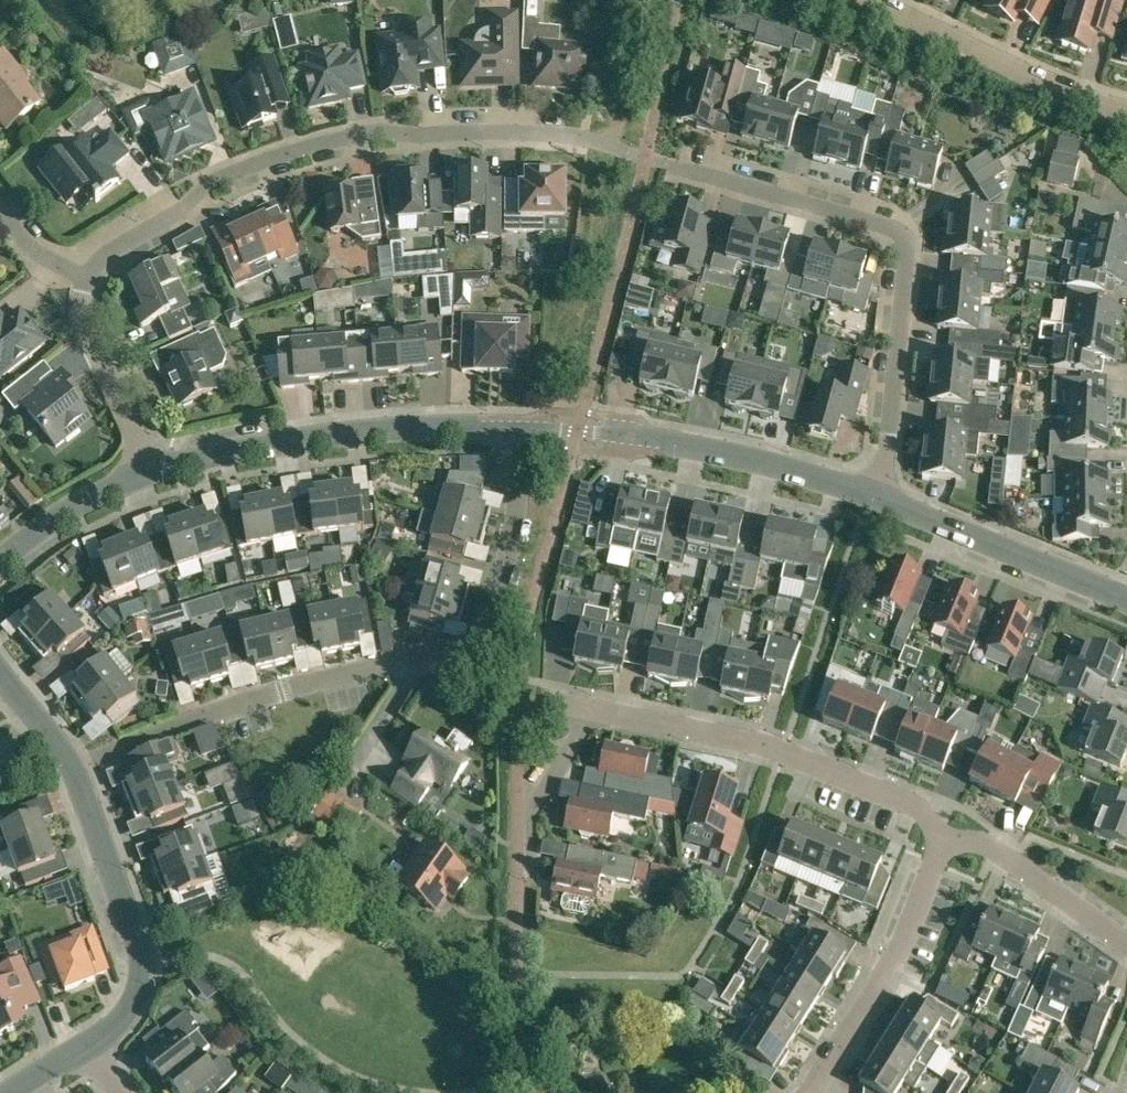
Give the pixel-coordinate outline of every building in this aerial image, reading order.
[(1037,24),(1049,0),(991,0),(987,9),(1013,22),(1017,14),(1037,24)] [(1122,0),(1093,0),(1093,1),(1089,0),(1072,0),(1060,42),(1090,52),(1095,34),(1111,39),(1122,0)] [(463,86),(494,86),(494,77),(500,72),(517,71),(516,15),(490,15),(491,29),(486,30),(482,32),(479,34),(476,38),(475,42),(474,46),(474,54),(462,54),(463,86)] [(441,60),(438,32),(431,33),(430,25),(409,27),(410,36),(378,39),(384,93),(393,92),(396,95),(407,94),(409,90),(418,89),(414,58),(423,57),(424,62),(441,60)] [(533,87),(552,88),(554,88),(556,87),(556,86),(557,85),(557,84),(558,80),(587,83),(590,48),(559,45),(560,41),(559,37),(558,34),(556,31),(553,29),(549,28),(549,27),(539,27),(533,87)] [(196,65),(185,35),(153,46),(165,77),(196,65)] [(310,66),(300,68),(303,80),(301,84),(303,94),(307,96),(310,109),(342,101),(340,92),(364,86),(358,55),(341,59),(339,50),(308,57),(310,66)] [(0,56),(0,121),(7,130),(40,103),(17,74),(20,72),(4,52),(0,56)] [(258,84),(232,93),(244,129),(276,118),(274,110),(288,105),(273,60),(252,67),(258,84)] [(747,70),(743,83),(738,99),(751,103),(742,136),(765,143),(776,105),(764,102),(768,87),(758,84),(761,74),(747,70)] [(738,99),(743,83),(708,73),(706,80),(693,77),(681,119),(698,124),(697,129),(712,133),(718,114),(733,118),(738,99)] [(776,105),(765,143),(789,149),(798,116),(810,120),(818,94),(820,86),(807,82),(789,95),(786,108),(776,105)] [(830,98),(818,94),(810,120),(823,123),(813,156),(837,163),(848,126),(837,123),(840,110),(828,106),(830,98)] [(204,133),(206,132),(191,99),(174,106),(168,104),(165,111),(157,114),(150,100),(122,112),(135,140),(154,131),(156,135),(154,142),(160,144),(168,161),(185,154),(191,156),(194,149),(201,146),(201,145),(200,144),(200,142),(200,140),(200,138),(202,136),(202,135),(204,133)] [(859,129),(848,126),(837,163),(860,170),(870,137),(882,141),(883,138),(882,138),(891,106),(876,102),(871,120),(862,118),(859,129)] [(906,110),(891,106),(882,138),(883,138),(895,142),(885,174),(907,181),(919,143),(898,138),(906,110)] [(67,204),(77,197),(85,207),(119,180),(109,167),(115,163),(117,165),(129,155),(111,132),(93,147),(90,143),(76,154),(70,147),(40,170),(57,191),(67,204)] [(919,143),(907,181),(933,188),(943,150),(919,143)] [(995,164),(995,163),(988,152),(965,166),(973,178),(995,164)] [(1079,162),(1053,156),(1047,181),(1073,187),(1079,162)] [(998,161),(995,163),(995,164),(973,178),(980,189),(1006,173),(998,161)] [(506,202),(506,232),(537,232),(537,218),(565,218),(565,174),(563,174),(560,170),(556,167),(551,167),(547,170),(545,174),(526,174),(526,186),(521,186),(521,202),(506,202)] [(396,175),(399,219),(418,218),(419,231),(436,230),(442,230),(445,230),(443,200),(442,189),(426,190),(425,173),(420,174),(419,168),(402,170),(402,175),(396,175)] [(457,171),(457,212),(470,212),(470,238),(502,238),(502,192),(487,192),(487,171),(485,171),(482,168),(472,168),(469,171),(457,171)] [(326,191),(332,232),(346,230),(362,241),(381,239),(375,179),(377,201),(355,204),(354,187),(343,188),(340,186),(332,187),(330,190),(326,191)] [(1126,258),(1126,230),(1109,226),(1113,207),(1080,199),(1073,230),(1093,235),(1090,249),(1126,258)] [(263,219),(252,224),(267,260),(279,254),(281,258),(286,260),(298,254),(275,204),(260,212),(263,219)] [(708,244),(695,241),(703,213),(677,205),(665,247),(678,251),(673,267),(700,274),(708,244)] [(950,230),(989,234),(991,210),(953,206),(950,230)] [(753,267),(763,230),(757,228),(755,224),(752,222),(749,221),(745,221),(742,224),(737,222),(731,244),(718,241),(711,268),(734,275),(738,263),(753,267)] [(267,260),(252,224),(236,231),(233,224),(213,233),(228,265),(225,266),(235,289),(249,282),(251,278),(247,269),(267,260)] [(179,242),(186,255),(213,241),(207,228),(179,242)] [(763,230),(753,267),(768,271),(764,283),(788,290),(795,262),(783,259),(789,237),(785,236),(783,232),(780,230),(777,229),(773,229),(770,231),(763,230)] [(989,234),(950,230),(949,241),(943,240),(942,254),(986,259),(989,234)] [(808,266),(795,262),(788,290),(812,296),(815,285),(830,289),(841,251),(834,250),(833,246),(829,244),(826,243),(822,243),(819,245),(815,244),(808,266)] [(1090,249),(1087,263),(1081,261),(1080,264),(1069,262),(1063,286),(1068,287),(1068,286),(1095,291),(1097,278),(1126,285),(1126,284),(1126,268),(1125,268),(1126,261),(1126,258),(1090,249)] [(841,251),(830,289),(845,293),(842,305),(865,312),(873,284),(860,281),(867,259),(862,258),(861,254),(858,252),(854,251),(850,251),(847,253),(841,251)] [(998,259),(996,272),(996,273),(1005,274),(1007,274),(1008,261),(998,259)] [(136,312),(142,327),(159,319),(170,341),(193,330),(182,307),(170,313),(167,305),(186,296),(180,283),(170,261),(130,279),(143,309),(136,312)] [(943,280),(940,304),(979,308),(980,295),(991,296),(992,285),(1003,286),(1005,274),(996,273),(996,272),(978,270),(977,283),(943,280)] [(454,275),(453,304),(474,305),(475,275),(454,275)] [(1068,286),(1068,287),(1064,314),(1077,316),(1075,329),(1113,334),(1115,324),(1120,325),(1122,308),(1092,304),(1095,291),(1068,286)] [(979,308),(940,304),(938,329),(973,332),(971,345),(1000,348),(1001,334),(977,331),(979,308)] [(20,311),(6,322),(0,314),(0,379),(46,343),(20,311)] [(462,372),(490,373),(490,374),(500,374),(513,374),(514,358),(527,359),(528,321),(465,318),(463,371),(462,371),(462,372)] [(398,336),(401,372),(420,370),(420,376),(442,374),(437,327),(396,331),(397,336),(398,336)] [(1113,334),(1075,329),(1071,355),(1054,353),(1052,366),(1078,370),(1080,357),(1115,362),(1117,346),(1112,345),(1113,334)] [(163,373),(179,407),(217,390),(209,374),(224,367),(227,357),(215,330),(175,348),(180,359),(177,367),(163,373)] [(378,332),(358,334),(362,381),(382,379),(382,374),(401,372),(398,336),(397,336),(378,338),(378,332)] [(667,391),(675,354),(660,350),(663,338),(639,332),(633,360),(645,363),(640,385),(645,386),(646,390),(650,392),(653,393),(657,392),(660,390),(667,391)] [(338,341),(318,343),(322,379),(341,378),(341,383),(362,381),(358,334),(337,336),(338,341)] [(322,379),(318,343),(294,345),(294,340),(278,341),(282,388),(303,386),(303,381),(322,379)] [(691,357),(675,354),(667,391),(673,393),(675,396),(678,398),(682,399),(685,399),(688,397),(693,398),(698,375),(711,378),(717,351),(693,345),(691,357)] [(1000,348),(971,345),(970,358),(935,354),(933,378),(971,383),(974,359),(998,362),(1000,348)] [(872,363),(874,353),(858,348),(856,358),(872,363)] [(752,412),(761,374),(746,371),(749,359),(725,353),(718,380),(731,383),(726,405),(730,407),(732,410),(735,412),(739,413),(743,413),(746,410),(752,412)] [(627,359),(612,355),(608,369),(624,372),(627,359)] [(22,405),(57,448),(79,429),(76,426),(88,416),(76,402),(82,397),(61,371),(43,385),(41,382),(52,373),(44,363),(3,396),(15,411),(22,405)] [(834,392),(821,389),(809,431),(835,438),(843,410),(857,414),(868,372),(842,364),(834,392)] [(761,374),(752,412),(759,414),(760,417),(764,419),(767,420),(771,420),(774,417),(778,418),(784,396),(797,399),(803,372),(780,366),(777,378),(761,374)] [(1033,372),(1017,371),(1015,388),(1015,391),(1031,392),(1033,372)] [(971,383),(933,378),(930,403),(964,406),(963,419),(989,422),(996,423),(997,409),(969,406),(971,383)] [(1067,420),(1105,421),(1106,411),(1111,411),(1112,394),(1081,393),(1082,380),(1053,378),(1051,404),(1067,405),(1067,420)] [(989,422),(963,419),(962,432),(928,428),(925,452),(964,456),(964,457),(977,458),(979,436),(988,436),(989,422)] [(1105,421),(1067,420),(1066,434),(1050,433),(1049,459),(1079,460),(1079,447),(1110,448),(1110,432),(1105,432),(1105,421)] [(964,456),(925,452),(923,477),(961,481),(964,457),(964,456)] [(1014,454),(1011,469),(1030,473),(1033,457),(1014,454)] [(1079,460),(1049,459),(1047,459),(1048,474),(1054,474),(1055,500),(1066,500),(1104,499),(1104,489),(1109,489),(1109,473),(1079,473),(1079,460)] [(1007,461),(993,460),(991,486),(1005,487),(1007,461)] [(438,516),(486,529),(491,510),(478,507),(487,474),(450,473),(438,516)] [(334,488),(339,532),(374,527),(369,492),(354,494),(353,486),(334,488)] [(316,498),(300,501),(306,536),(339,532),(334,488),(315,490),(316,498)] [(634,552),(638,534),(647,492),(630,493),(623,491),(615,525),(600,522),(596,548),(610,551),(611,547),(634,552)] [(647,492),(638,534),(662,539),(657,561),(670,564),(676,538),(663,535),(670,502),(663,500),(647,492)] [(217,514),(228,512),(225,494),(214,495),(217,514)] [(306,536),(300,501),(284,503),(283,495),(264,499),(272,542),(304,536),(306,536)] [(272,542),(264,499),(245,503),(247,511),(232,514),(238,549),(272,542)] [(1104,499),(1066,500),(1066,516),(1055,517),(1055,527),(1053,527),(1053,541),(1079,541),(1079,527),(1110,527),(1110,510),(1104,510),(1104,499)] [(9,519),(0,507),(0,526),(9,519)] [(676,538),(670,564),(683,567),(688,545),(711,550),(721,508),(704,509),(696,507),(688,541),(676,538)] [(721,508),(711,550),(736,555),(744,517),(736,516),(721,508)] [(152,535),(168,530),(163,513),(147,517),(152,535)] [(205,513),(187,519),(201,561),(233,550),(222,516),(208,521),(205,513)] [(486,529),(438,516),(429,549),(464,558),(468,544),(481,547),(486,529)] [(201,561),(187,519),(169,525),(171,533),(156,538),(168,571),(201,561)] [(785,566),(794,524),(777,524),(769,523),(761,561),(785,566)] [(809,531),(794,524),(785,566),(809,571),(802,601),(815,604),(826,570),(810,567),(817,533),(809,531)] [(138,536),(120,543),(137,584),(168,571),(156,538),(141,543),(138,536)] [(137,584),(120,543),(102,550),(105,558),(91,564),(105,597),(137,584)] [(84,558),(75,547),(64,557),(73,568),(84,558)] [(417,592),(465,605),(470,586),(457,583),(461,568),(426,558),(417,592)] [(742,588),(747,562),(734,559),(729,585),(742,588)] [(893,560),(884,581),(876,601),(904,613),(895,636),(908,641),(922,607),(909,602),(922,572),(893,560)] [(761,565),(747,562),(742,588),(755,591),(761,565)] [(286,585),(293,609),(304,606),(297,582),(286,585)] [(933,625),(948,631),(942,645),(969,657),(980,631),(967,626),(979,596),(950,584),(933,625)] [(32,647),(69,614),(46,588),(19,612),(29,623),(19,633),(32,647)] [(238,614),(232,591),(223,594),(228,616),(238,614)] [(465,605),(417,592),(408,625),(411,626),(410,630),(423,634),(424,629),(443,635),(446,620),(460,623),(465,605)] [(597,671),(606,629),(610,613),(588,609),(589,603),(571,599),(571,603),(567,621),(566,625),(581,628),(574,662),(582,664),(597,671)] [(367,601),(333,608),(341,651),(360,647),(358,639),(374,636),(367,601)] [(558,601),(553,623),(566,625),(567,621),(571,603),(558,601)] [(149,615),(161,611),(158,603),(146,607),(149,615)] [(644,632),(649,606),(636,604),(631,630),(644,632)] [(662,609),(649,606),(644,632),(657,635),(662,609)] [(694,647),(680,644),(671,686),(688,685),(696,687),(703,653),(715,656),(721,630),(725,609),(709,606),(704,632),(697,631),(694,647)] [(1033,618),(1004,606),(987,647),(1015,658),(1009,674),(1026,681),(1037,654),(1020,647),(1033,618)] [(122,622),(110,608),(98,618),(111,632),(122,622)] [(341,651),(333,608),(299,615),(306,650),(321,647),(322,655),(341,651)] [(161,611),(149,615),(152,628),(165,624),(161,611)] [(92,640),(69,614),(32,647),(44,661),(55,652),(65,664),(92,640)] [(306,650),(299,615),(265,623),(275,666),(294,661),(292,653),(306,650)] [(147,619),(124,625),(127,639),(134,638),(136,646),(153,642),(147,619)] [(265,623),(231,631),(240,665),(254,662),(256,670),(275,666),(265,623)] [(630,634),(606,629),(597,671),(614,670),(622,672),(630,634)] [(721,630),(715,656),(728,659),(721,692),(729,694),(744,701),(753,659),(752,659),(755,646),(732,641),(734,633),(721,630)] [(231,631),(197,641),(210,683),(229,678),(226,670),(240,665),(231,631)] [(671,686),(680,644),(656,639),(648,677),(656,679),(671,686)] [(753,659),(744,701),(761,701),(769,702),(776,667),(792,670),(801,645),(770,639),(765,662),(753,659)] [(210,683),(197,641),(164,652),(175,686),(189,681),(192,689),(210,683)] [(1070,658),(1058,688),(1098,705),(1107,683),(1117,687),(1122,675),(1117,673),(1124,657),(1088,643),(1080,662),(1070,658)] [(82,708),(121,678),(100,650),(72,672),(81,684),(71,693),(82,708)] [(847,732),(862,696),(839,687),(845,672),(830,666),(822,691),(834,696),(824,722),(847,732)] [(121,678),(82,708),(94,723),(105,715),(114,727),(143,705),(121,678)] [(862,696),(847,732),(871,742),(882,716),(894,721),(904,696),(903,696),(907,687),(899,684),(896,693),(882,687),(876,702),(862,696)] [(904,696),(894,721),(906,725),(895,752),(902,754),(901,759),(913,763),(914,759),(919,761),(934,725),(922,720),(925,713),(923,709),(915,705),(917,701),(904,696)] [(1083,729),(1093,733),(1085,752),(1121,767),(1126,753),(1126,721),(1092,707),(1083,729)] [(934,725),(919,761),(943,771),(954,745),(966,750),(978,719),(960,711),(943,729),(934,725)] [(981,712),(978,719),(966,750),(979,755),(989,730),(984,728),(989,715),(981,712)] [(203,755),(225,747),(213,725),(207,727),(195,732),(203,755)] [(453,752),(425,733),(406,760),(414,766),(408,775),(406,773),(394,789),(418,806),(429,789),(427,788),(434,779),(449,790),(468,763),(457,755),(458,753),(454,750),(453,752)] [(993,792),(1011,758),(999,752),(1004,743),(994,737),(970,780),(993,792)] [(650,800),(675,805),(673,781),(645,775),(649,753),(635,750),(635,748),(633,745),(625,743),(621,745),(621,748),(606,745),(600,773),(608,775),(605,790),(650,800)] [(130,803),(176,785),(170,771),(184,765),(176,747),(130,766),(135,781),(123,786),(130,803)] [(1011,758),(993,792),(1016,805),(1040,760),(1017,748),(1011,758)] [(1054,781),(1042,775),(1027,802),(1039,809),(1054,781)] [(706,779),(690,828),(716,836),(711,849),(732,856),(742,824),(727,820),(737,789),(706,779)] [(245,782),(226,789),(232,806),(254,798),(245,782)] [(188,817),(176,785),(130,803),(137,821),(150,816),(156,831),(188,817)] [(605,790),(583,785),(579,801),(571,800),(566,828),(580,831),(580,834),(582,837),(590,839),(594,837),(594,834),(609,837),(613,815),(646,822),(648,811),(676,817),(675,805),(650,800),(605,790)] [(1122,795),(1101,787),(1092,810),(1102,814),(1094,833),(1110,839),(1126,846),(1126,798),(1122,795)] [(362,813),(329,791),(314,815),(347,836),(362,813)] [(253,802),(232,809),(238,826),(259,819),(253,802)] [(48,838),(39,815),(32,818),(27,805),(0,815),(0,814),(0,841),(6,839),(11,851),(48,838)] [(802,867),(817,829),(801,823),(800,827),(793,824),(779,858),(767,853),(762,864),(775,869),(780,858),(802,867)] [(158,877),(204,860),(192,828),(159,840),(164,854),(152,859),(158,877)] [(817,829),(802,867),(823,876),(838,842),(831,840),(833,836),(817,829)] [(56,861),(48,838),(11,851),(19,875),(22,874),(26,886),(53,876),(49,864),(56,861)] [(838,842),(823,876),(846,885),(861,847),(846,841),(844,845),(838,842)] [(457,895),(468,878),(462,873),(464,870),(426,844),(398,884),(436,910),(450,890),(457,895)] [(637,863),(638,861),(570,847),(566,863),(559,862),(553,890),(568,893),(567,896),(564,898),(563,907),(565,911),(585,915),(588,913),(590,903),(588,900),(588,898),(596,899),(601,877),(633,884),(634,880),(645,883),(649,866),(637,863)] [(861,847),(846,885),(842,896),(877,911),(890,878),(877,873),(882,861),(876,858),(877,854),(861,847)] [(218,855),(204,860),(158,877),(165,895),(178,890),(183,904),(177,906),(183,921),(211,910),(206,896),(216,893),(212,880),(225,875),(218,855)] [(810,912),(813,902),(801,897),(797,907),(810,912)] [(813,902),(810,912),(822,917),(826,908),(813,902)] [(998,958),(1014,923),(1004,918),(1007,914),(991,907),(979,935),(966,930),(955,956),(968,962),(975,947),(998,958)] [(812,936),(801,954),(834,975),(833,975),(837,978),(846,963),(842,961),(846,955),(838,950),(845,938),(816,920),(812,918),(804,931),(812,936)] [(1014,923),(998,958),(993,971),(1029,987),(1040,963),(1028,958),(1041,929),(1026,922),(1024,927),(1014,923)] [(108,970),(93,929),(41,948),(55,985),(63,982),(66,991),(95,980),(93,976),(108,970)] [(760,939),(753,950),(762,956),(769,944),(760,939)] [(762,956),(753,950),(745,962),(754,968),(762,956)] [(834,975),(801,954),(789,973),(822,994),(833,975),(834,975)] [(1069,1009),(1085,973),(1075,969),(1077,964),(1062,957),(1049,986),(1037,980),(1024,1009),(1037,1014),(1044,998),(1069,1009)] [(41,1003),(21,959),(0,969),(6,982),(0,985),(0,1036),(26,1024),(21,1012),(41,1003)] [(822,994),(789,973),(777,992),(810,1013),(822,994)] [(1094,978),(1085,973),(1069,1009),(1091,1019),(1082,1037),(1097,1044),(1111,1014),(1099,1009),(1112,980),(1097,973),(1094,978)] [(729,989),(738,994),(745,983),(736,977),(729,989)] [(738,994),(729,989),(722,1001),(730,1006),(738,994)] [(777,992),(766,1011),(798,1032),(810,1013),(777,992)] [(894,1020),(929,1042),(942,1021),(952,1027),(959,1016),(949,1009),(942,1021),(911,1001),(907,1008),(903,1005),(894,1020)] [(766,1011),(754,1030),(765,1037),(786,1050),(798,1032),(766,1011)] [(197,1058),(196,1057),(185,1043),(198,1033),(193,1026),(196,1023),(187,1012),(162,1031),(171,1043),(147,1061),(164,1084),(168,1081),(197,1058)] [(940,1049),(929,1042),(894,1020),(885,1034),(889,1037),(885,1042),(928,1069),(940,1049)] [(765,1037),(754,1030),(741,1050),(737,1047),(729,1059),(764,1082),(772,1069),(774,1071),(777,1065),(781,1067),(790,1053),(786,1050),(765,1037)] [(928,1069),(885,1042),(882,1048),(878,1046),(869,1060),(904,1082),(915,1089),(928,1069)] [(1080,1091),(1051,1075),(1059,1060),(1030,1045),(1021,1062),(1033,1068),(1029,1075),(1038,1082),(1032,1092),(1079,1092),(1080,1091)] [(196,1057),(197,1058),(168,1081),(177,1092),(196,1092),(208,1083),(216,1092),(219,1092),(237,1075),(223,1057),(210,1067),(200,1054),(196,1057)] [(869,1060),(860,1075),(864,1077),(860,1083),(875,1092),(897,1092),(904,1082),(869,1060)] [(954,1085),(963,1091),(970,1079),(962,1074),(954,1085)]
